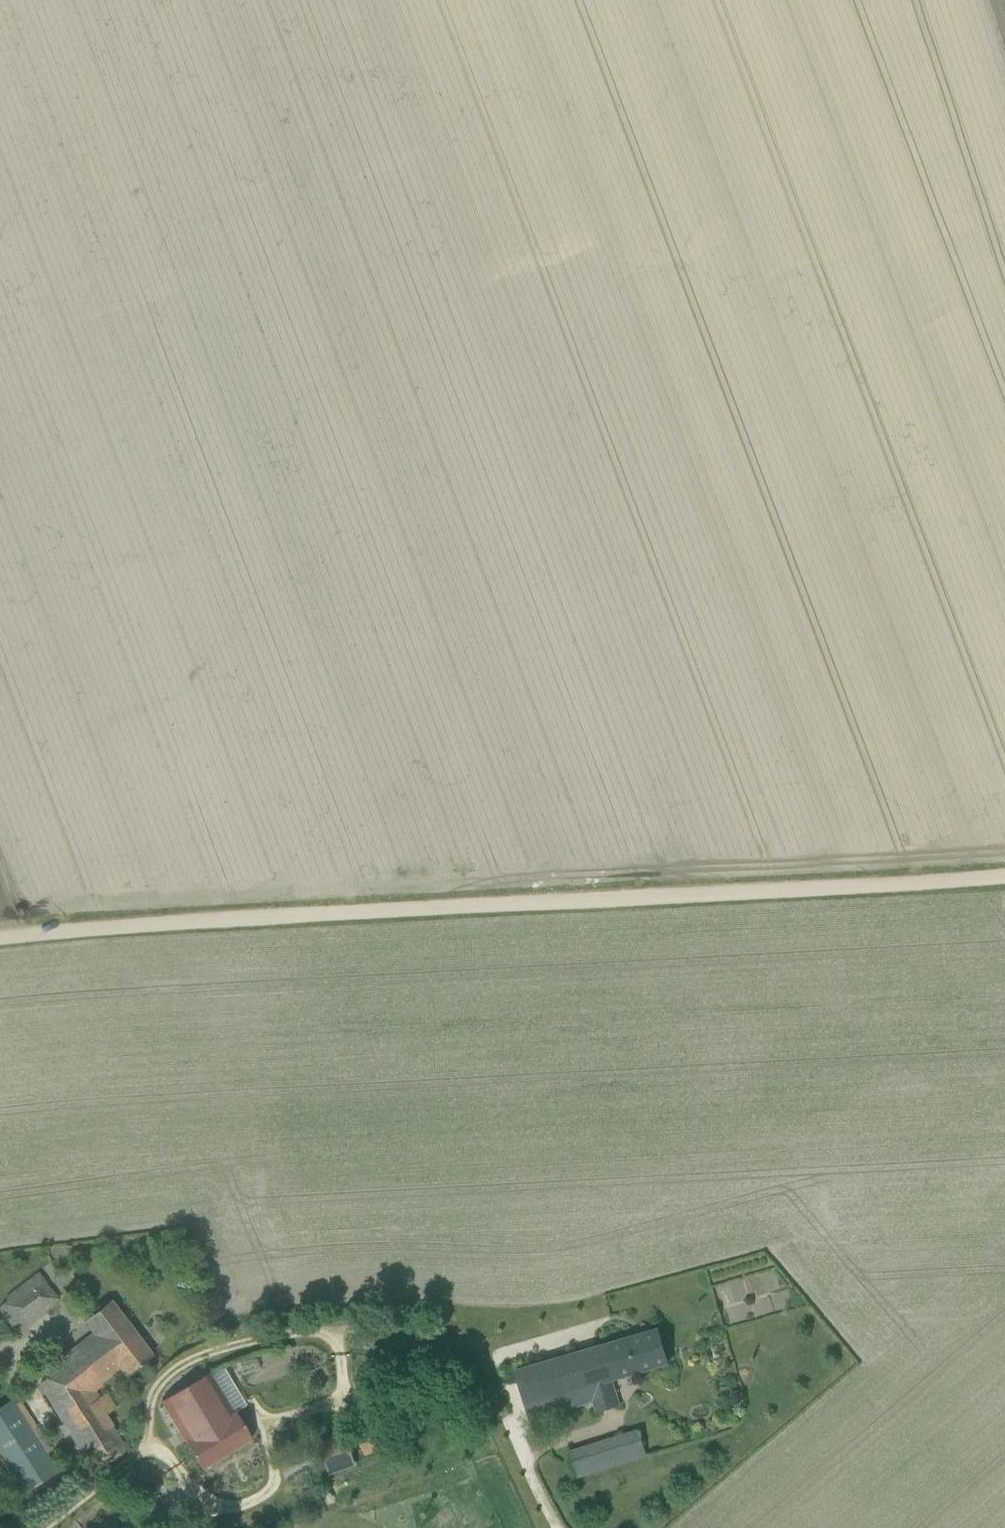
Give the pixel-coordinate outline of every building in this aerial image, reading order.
[(24,1283),(42,1308),(49,1302),(52,1305),(59,1299),(39,1272),(24,1283)] [(126,1450),(89,1392),(119,1366),(126,1375),(154,1354),(112,1300),(84,1322),(92,1332),(58,1359),(60,1361),(64,1369),(39,1385),(94,1471),(126,1450)] [(613,1381),(631,1375),(668,1364),(658,1330),(516,1371),(527,1405),(531,1420),(593,1402),(597,1412),(620,1406),(615,1388),(613,1381)] [(186,1443),(201,1469),(251,1439),(235,1412),(234,1413),(209,1373),(161,1401),(186,1442),(186,1443)] [(13,1402),(0,1410),(0,1451),(25,1491),(56,1471),(13,1402)] [(391,1433),(387,1426),(382,1416),(374,1420),(385,1441),(393,1436),(391,1433)] [(394,1422),(387,1426),(391,1433),(398,1429),(394,1422)] [(569,1449),(577,1477),(648,1455),(640,1427),(569,1449)] [(318,1442),(329,1475),(356,1466),(345,1433),(318,1442)]
